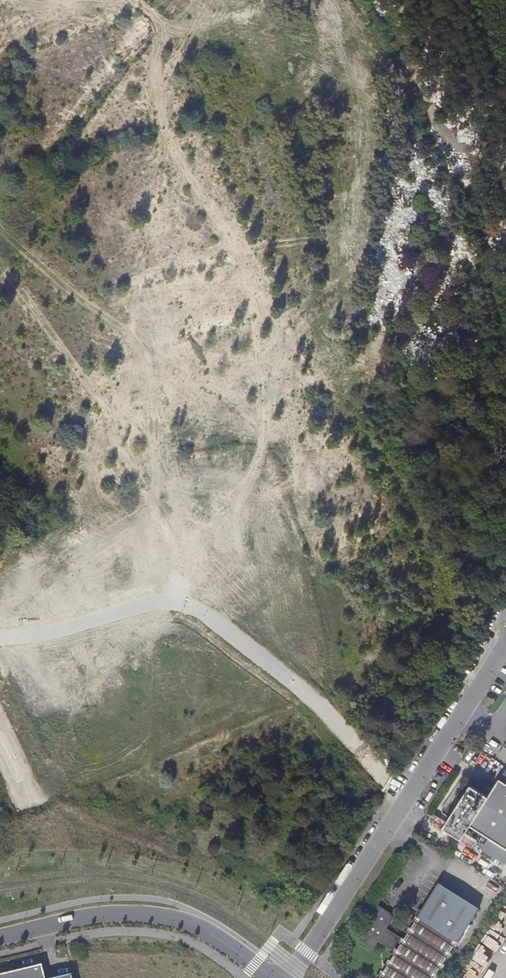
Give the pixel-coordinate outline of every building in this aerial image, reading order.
[(451,661),(443,675),(451,680),(460,666),(451,661)] [(483,750),(485,745),(479,741),(476,745),(483,750)] [(443,828),(473,846),(477,839),(466,832),(470,826),(505,849),(505,783),(499,779),(488,796),(470,785),(443,828)] [(479,909),(439,883),(418,916),(419,916),(405,939),(387,929),(395,916),(377,905),(356,938),(372,948),(375,948),(378,942),(396,953),(380,977),(433,977),(458,939),(460,941),(479,909)] [(42,964),(0,975),(0,977),(45,977),(42,964)]
